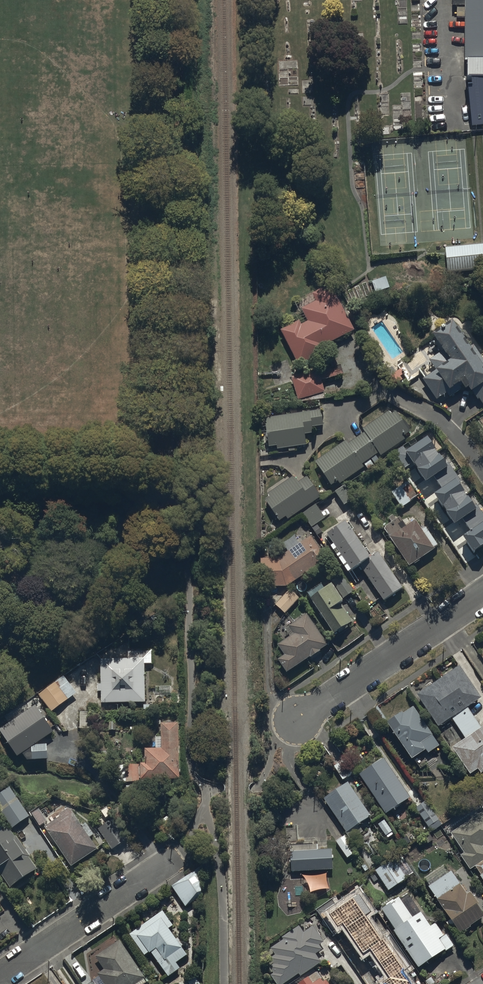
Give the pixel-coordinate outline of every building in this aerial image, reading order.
[(453,6),(466,6),(465,58),(472,125),(482,124),(482,0),(453,0),(453,6)] [(446,247),(448,270),(482,267),(482,244),(446,247)] [(302,324),(300,321),(281,331),(298,366),(328,350),(325,345),(355,330),(332,284),(313,294),(315,298),(316,301),(302,308),(309,321),(302,324)] [(453,319),(434,332),(445,349),(429,359),(437,370),(423,379),(437,399),(447,392),(450,397),(465,387),(466,389),(469,387),(477,400),(480,399),(482,404),(482,359),(474,345),(471,346),(453,319)] [(330,366),(292,377),(299,400),(326,392),(323,380),(344,374),(340,358),(329,362),(330,366)] [(322,410),(265,417),(269,447),(277,446),(277,449),(288,448),(289,452),(296,451),(295,446),(307,445),(306,435),(314,433),(313,427),(324,425),(322,410)] [(347,439),(315,461),(332,485),(338,481),(340,483),(365,466),(367,469),(379,461),(376,456),(380,453),(381,456),(407,438),(405,436),(411,431),(397,411),(392,414),(390,410),(364,428),(366,432),(349,443),(347,439)] [(454,460),(435,434),(418,446),(437,472),(454,460)] [(294,476),(266,493),(269,497),(265,499),(279,521),(287,516),(288,519),(300,511),(311,528),(326,518),(315,501),(321,497),(308,476),(298,483),(294,476)] [(349,482),(336,492),(345,505),(359,495),(349,482)] [(410,482),(393,492),(402,507),(419,497),(410,482)] [(439,490),(426,498),(455,543),(478,527),(471,516),(475,514),(469,504),(465,506),(453,488),(442,495),(439,490)] [(392,523),(385,528),(410,565),(436,548),(435,547),(438,545),(425,527),(422,529),(416,520),(408,526),(401,516),(397,519),(394,515),(389,519),(392,523)] [(328,533),(352,569),(360,564),(384,600),(403,587),(379,552),(371,557),(347,521),(328,533)] [(288,552),(277,558),(261,558),(261,586),(286,586),(332,556),(327,549),(321,552),(311,535),(299,542),(295,535),(282,543),(288,552)] [(311,598),(334,633),(353,620),(342,603),(344,601),(343,599),(354,592),(344,577),(311,598)] [(290,589),(275,604),(285,613),(300,598),(290,589)] [(328,644),(307,614),(290,626),(295,633),(278,645),(285,655),(278,659),(287,672),(310,656),(312,658),(321,651),(321,650),(328,644)] [(101,703),(145,702),(145,668),(152,668),(151,648),(126,648),(126,659),(99,660),(100,683),(98,683),(98,692),(101,692),(101,703)] [(417,694),(439,726),(452,717),(465,737),(453,745),(472,773),(479,768),(482,773),(482,727),(482,728),(468,707),(482,698),(460,665),(417,694)] [(64,675),(39,694),(53,712),(77,693),(64,675)] [(0,729),(0,730),(17,757),(23,753),(27,759),(48,759),(47,743),(36,744),(54,731),(36,704),(0,729)] [(387,720),(378,706),(368,712),(378,726),(387,720)] [(440,745),(414,706),(404,713),(403,711),(388,721),(412,759),(426,750),(428,753),(440,745)] [(180,779),(179,723),(161,723),(161,737),(155,737),(156,748),(145,748),(145,763),(140,763),(141,780),(180,779)] [(334,765),(343,780),(356,771),(347,757),(334,765)] [(411,798),(384,758),(360,774),(388,814),(411,798)] [(138,779),(138,761),(126,761),(126,779),(138,779)] [(348,782),(324,798),(353,839),(364,831),(359,824),(372,815),(348,782)] [(11,824),(28,812),(7,783),(0,788),(0,808),(11,824)] [(442,825),(426,801),(416,808),(432,831),(442,825)] [(38,804),(30,808),(38,822),(45,817),(38,804)] [(71,861),(95,844),(88,833),(93,830),(83,815),(78,818),(69,805),(68,806),(67,805),(58,811),(60,812),(44,823),(71,861)] [(451,832),(468,857),(464,860),(470,869),(475,866),(482,878),(482,811),(451,832)] [(97,826),(111,847),(127,836),(113,815),(97,826)] [(393,831),(385,818),(378,823),(386,836),(393,831)] [(9,884),(36,865),(29,854),(31,852),(15,830),(13,831),(7,823),(0,828),(0,870),(9,884)] [(336,842),(347,858),(357,851),(346,835),(336,842)] [(291,846),(292,872),(333,869),(332,849),(318,850),(318,844),(291,846)] [(402,854),(375,871),(388,891),(407,879),(407,877),(414,873),(402,854)] [(201,866),(172,886),(186,906),(202,895),(201,866)] [(429,886),(460,933),(464,930),(465,931),(471,926),(470,925),(482,916),(482,911),(478,905),(479,904),(470,891),(467,893),(452,871),(429,886)] [(396,929),(394,930),(419,968),(446,950),(446,951),(455,946),(447,934),(445,935),(437,922),(431,926),(409,893),(401,898),(400,897),(394,901),(393,899),(386,904),(387,905),(383,908),(396,929)] [(163,911),(130,934),(145,956),(149,953),(152,952),(168,976),(180,968),(176,962),(187,954),(182,946),(183,945),(178,937),(176,938),(169,928),(173,925),(163,911)] [(282,937),(283,939),(271,948),(275,955),(270,958),(274,964),(269,967),(272,973),(270,974),(278,983),(284,983),(299,973),(301,977),(322,962),(316,953),(323,948),(320,945),(326,941),(314,925),(304,932),(299,925),(282,937)] [(352,962),(367,983),(395,983),(399,982),(395,976),(407,968),(386,938),(372,948),(361,931),(346,942),(357,958),(352,962)] [(119,937),(95,953),(103,965),(96,970),(98,973),(92,977),(97,983),(130,983),(134,982),(136,983),(137,983),(145,979),(143,976),(145,974),(119,937)]
